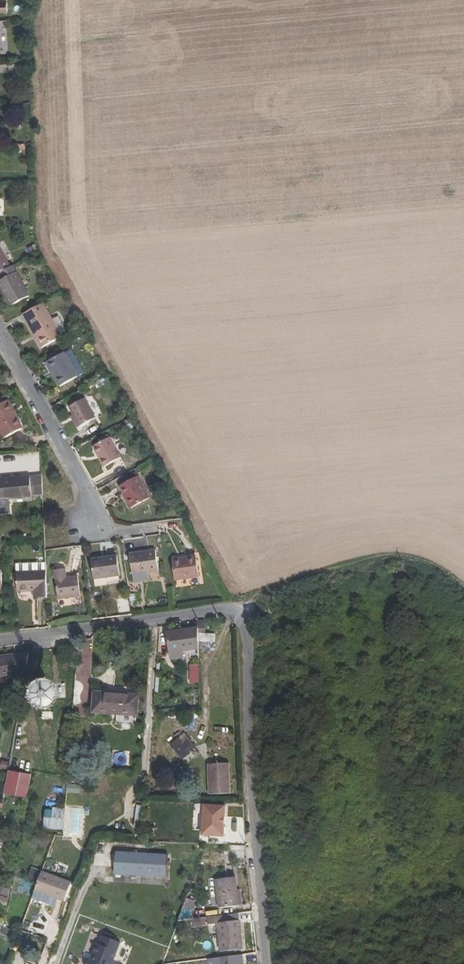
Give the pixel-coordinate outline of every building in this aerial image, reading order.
[(10,267),(0,249),(0,273),(10,267)] [(3,280),(0,282),(0,288),(11,307),(30,297),(13,266),(10,267),(0,273),(0,275),(3,280)] [(34,335),(37,334),(44,347),(62,337),(61,336),(67,333),(58,317),(52,320),(43,304),(23,315),(34,335)] [(37,334),(34,335),(42,349),(44,347),(37,334)] [(78,377),(64,353),(46,364),(51,372),(52,371),(61,387),(78,377)] [(52,371),(51,372),(59,388),(61,387),(52,371)] [(80,427),(95,419),(85,399),(84,400),(80,402),(70,407),(69,408),(74,416),(80,427)] [(23,429),(16,416),(15,416),(12,411),(13,410),(8,401),(0,406),(0,431),(4,439),(23,429)] [(74,416),(70,417),(77,429),(80,427),(74,416)] [(104,468),(121,459),(110,438),(93,448),(104,468)] [(0,480),(0,500),(32,497),(32,496),(43,495),(43,476),(0,480)] [(131,509),(150,499),(138,477),(120,487),(124,495),(123,495),(131,509)] [(122,496),(130,510),(131,509),(123,495),(122,496)] [(130,554),(133,575),(159,572),(156,551),(130,554)] [(91,560),(94,580),(120,576),(117,556),(91,560)] [(175,581),(199,577),(196,557),(172,560),(175,581)] [(27,573),(27,564),(16,565),(17,573),(27,573)] [(34,599),(47,598),(46,564),(27,564),(27,573),(17,573),(17,587),(17,592),(34,591),(34,599)] [(67,578),(66,569),(55,571),(58,600),(81,597),(78,577),(67,578)] [(171,660),(199,656),(199,643),(199,634),(198,629),(198,628),(167,633),(171,660)] [(205,634),(199,634),(199,643),(216,644),(216,635),(205,634)] [(61,649),(62,660),(72,658),(71,648),(61,649)] [(19,676),(18,672),(26,671),(29,653),(0,657),(0,678),(19,676)] [(200,682),(200,664),(190,664),(191,683),(200,682)] [(49,704),(56,707),(61,707),(66,705),(70,702),(73,698),(74,692),(73,687),(69,682),(65,679),(59,677),(54,678),(50,680),(47,683),(44,688),(44,693),(44,696),(46,700),(49,704)] [(137,717),(139,696),(94,692),(93,713),(137,717)] [(183,746),(189,741),(185,736),(179,741),(183,746)] [(178,740),(172,745),(182,758),(194,748),(189,741),(183,746),(179,741),(178,740)] [(209,795),(231,794),(229,764),(211,764),(211,778),(208,778),(209,795)] [(32,775),(9,771),(5,794),(27,799),(32,775)] [(68,783),(67,792),(79,793),(80,784),(68,783)] [(142,821),(145,805),(138,804),(135,820),(142,821)] [(205,805),(203,836),(225,837),(227,806),(205,805)] [(44,817),(44,829),(64,829),(65,807),(53,807),(52,817),(44,817)] [(115,853),(114,875),(166,878),(167,878),(168,856),(115,853)] [(42,871),(35,891),(57,899),(65,902),(72,883),(42,871)] [(166,878),(114,875),(114,883),(165,886),(166,878)] [(219,908),(239,906),(236,877),(215,880),(219,908)] [(8,904),(10,890),(0,886),(0,901),(8,904)] [(57,899),(35,891),(32,899),(54,907),(57,899)] [(183,921),(193,918),(191,908),(181,910),(183,921)] [(239,913),(208,917),(208,925),(219,923),(223,952),(242,949),(238,921),(240,921),(239,913)] [(88,963),(113,963),(120,944),(101,938),(99,945),(97,945),(91,961),(90,960),(88,963)] [(243,955),(208,959),(209,963),(244,963),(243,955)]
